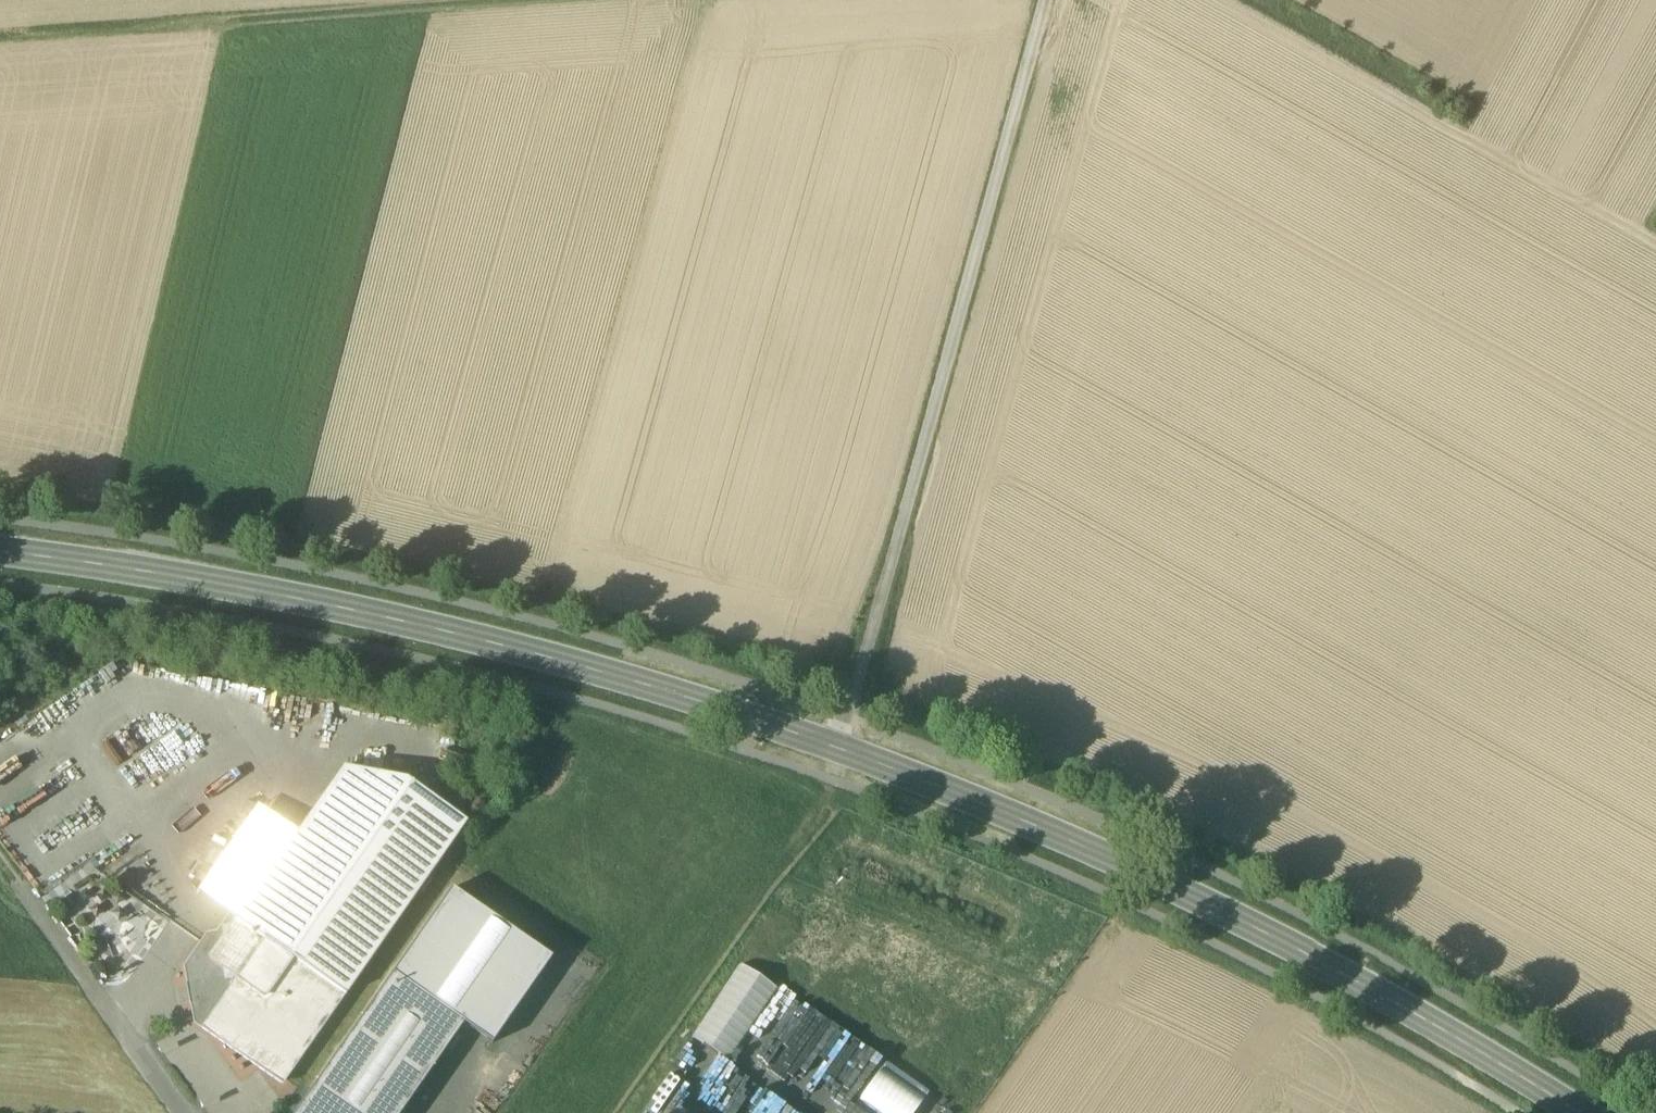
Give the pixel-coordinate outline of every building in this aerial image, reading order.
[(198,892),(237,920),(223,940),(205,943),(189,966),(199,1020),(286,1081),(466,823),(408,782),(343,769),(298,833),(258,806),(198,892)] [(454,881),(391,974),(464,1024),(494,1043),(557,950),(454,881)] [(730,986),(750,1003),(762,988),(741,972),(730,986)] [(295,1112),(402,1112),(464,1024),(391,974),(295,1112)] [(759,1051),(724,1027),(674,1099),(695,1112),(716,1112),(759,1051)] [(865,1112),(912,1112),(927,1093),(884,1061),(853,1103),(865,1112)] [(748,1104),(761,1112),(773,1093),(745,1075),(720,1112),(742,1112),(748,1104)]
